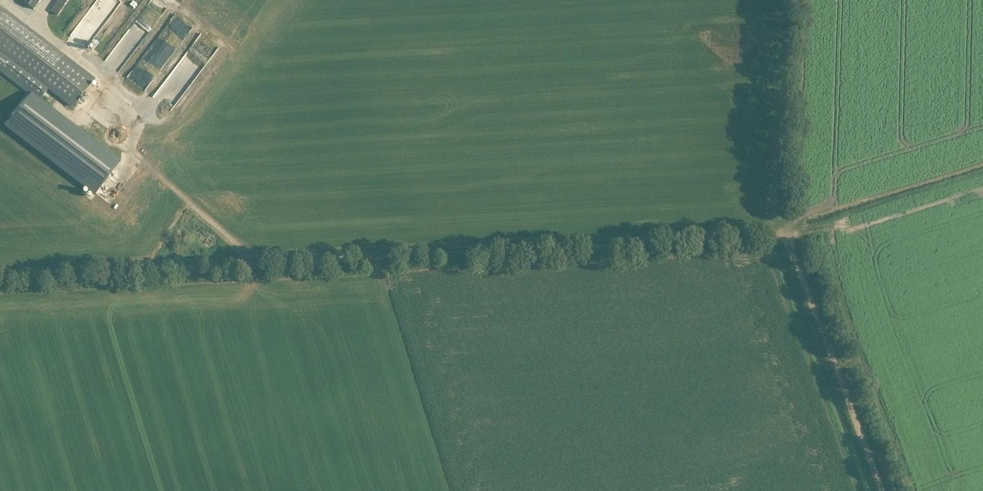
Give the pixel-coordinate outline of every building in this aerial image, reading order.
[(34,10),(42,0),(21,0),(34,10)] [(51,10),(59,15),(69,0),(58,0),(51,10)] [(29,92),(28,94),(31,96),(8,126),(96,194),(121,162),(40,100),(48,90),(73,108),(95,79),(68,58),(3,9),(0,7),(0,70),(29,92)] [(126,79),(143,92),(160,69),(143,56),(126,79)]
